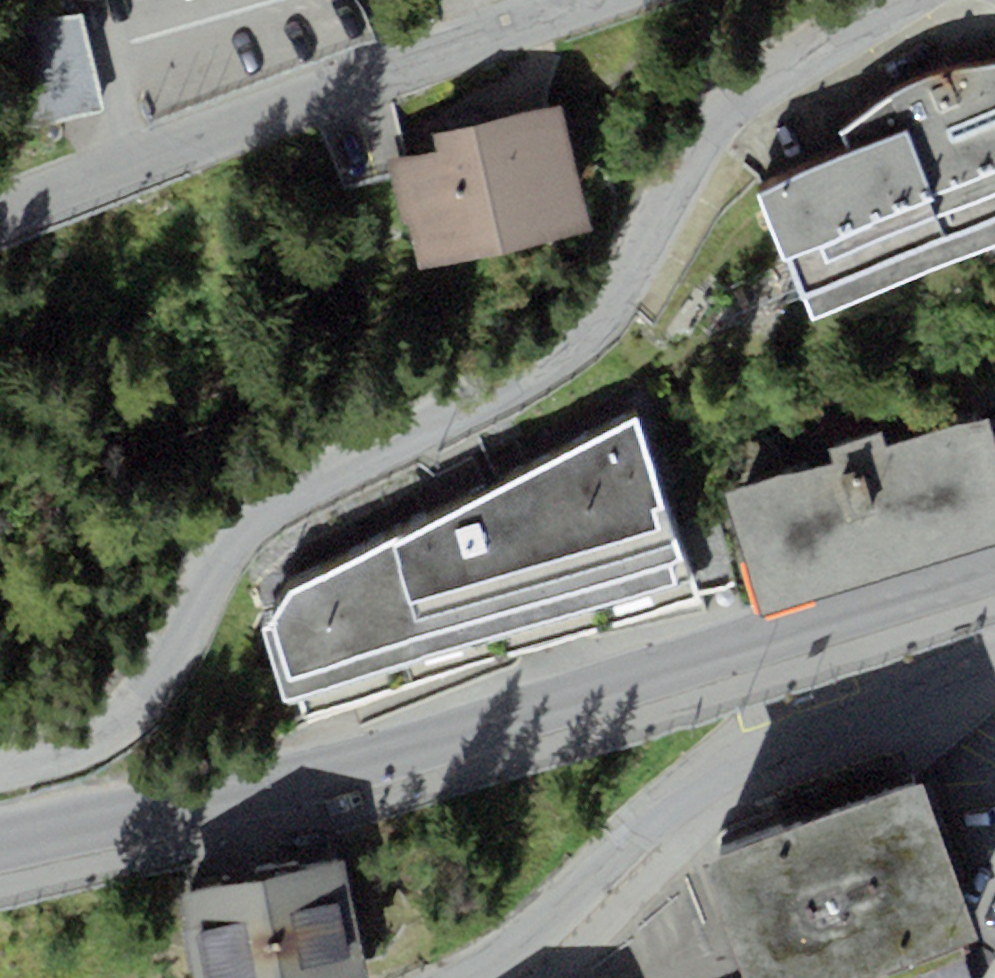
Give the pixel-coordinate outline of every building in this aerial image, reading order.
[(812,318),(994,244),(994,62),(945,69),(885,99),(841,131),(848,152),(758,190),(800,300),(805,299),(812,318)] [(421,267),(466,257),(592,227),(562,101),(436,130),(441,150),(396,161),(385,163),(399,221),(410,219),(421,267)] [(994,539),(994,438),(987,411),(887,442),(884,430),(828,447),(832,459),(724,492),(761,612),(994,539)] [(298,695),(303,715),(699,596),(638,416),(292,589),(274,621),(263,627),(284,700),(298,695)] [(704,855),(746,977),(864,977),(959,942),(976,936),(922,781),(704,855)] [(346,859),(179,892),(194,964),(361,931),(346,859)] [(361,931),(194,964),(197,977),(370,977),(361,931)] [(959,942),(864,977),(971,977),(959,942)]
